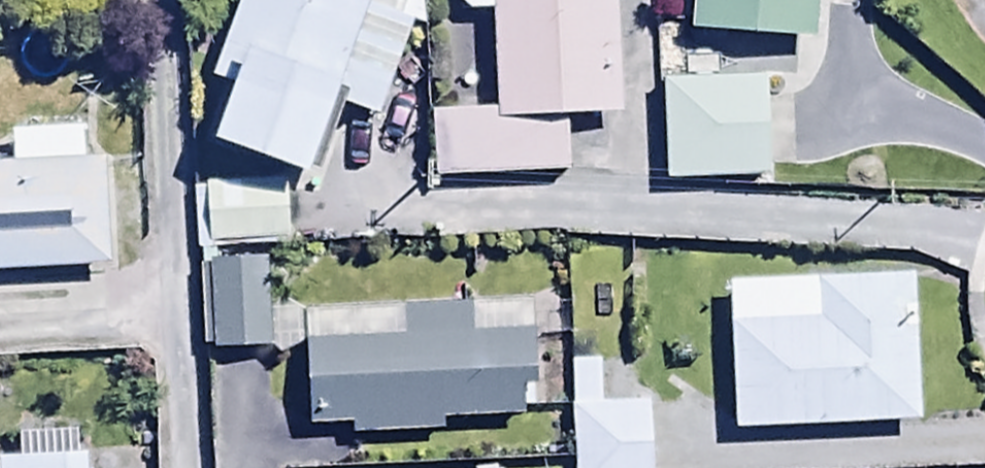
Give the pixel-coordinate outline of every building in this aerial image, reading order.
[(421,0),(239,0),(208,90),(237,100),(219,152),(312,184),(338,108),(378,122),(421,0)] [(459,11),(468,19),(496,18),(500,115),(431,118),(434,186),(573,179),(570,126),(622,124),(616,0),(459,0),(459,11)] [(692,38),(820,45),(822,14),(862,16),(863,0),(694,0),(692,38)] [(770,84),(665,86),(667,187),(769,185),(769,174),(793,174),(791,103),(771,104),(770,84)] [(110,277),(109,252),(149,251),(146,162),(81,164),(80,131),(12,134),(13,172),(0,172),(0,280),(110,277)] [(291,249),(290,187),(197,190),(199,252),(291,249)] [(267,268),(210,269),(213,357),(269,356),(267,268)] [(731,285),(736,434),(922,428),(917,279),(731,285)] [(403,342),(307,346),(311,432),(351,431),(351,442),(448,438),(447,429),(524,425),(523,392),(534,392),(531,336),(474,339),(472,308),(401,312),(403,342)] [(568,364),(573,467),(652,467),(649,407),(602,409),(599,362),(568,364)] [(0,465),(0,467),(89,467),(89,459),(79,460),(78,437),(18,439),(19,464),(0,465)]
